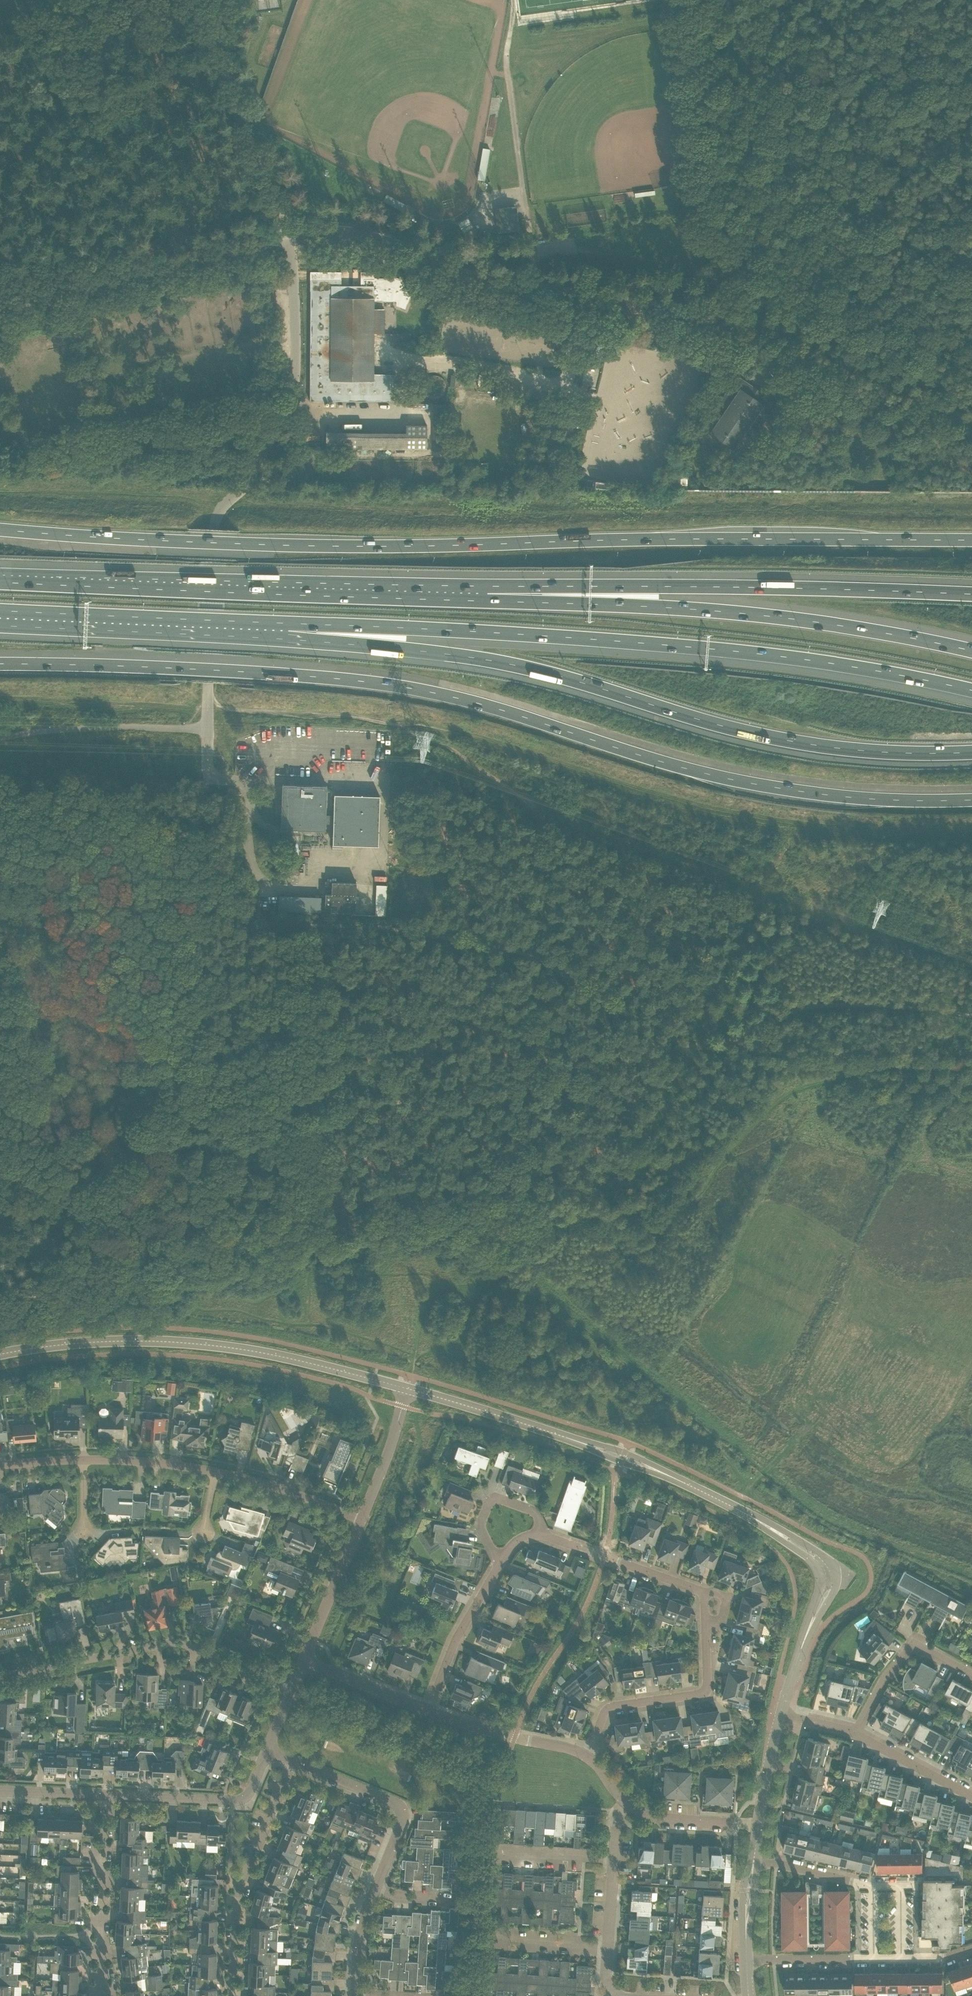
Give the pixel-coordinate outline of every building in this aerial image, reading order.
[(487,180),(490,148),(483,147),(480,179),(487,180)] [(474,228),(468,217),(457,223),(464,234),(474,228)] [(361,272),(361,286),(341,286),(341,272),(310,272),(310,291),(310,401),(394,401),(394,374),(374,373),(374,334),(384,334),(384,317),(374,317),(374,301),(397,301),(397,305),(404,308),(414,286),(388,274),(386,279),(374,279),(374,272),(361,272)] [(396,333),(396,346),(404,346),(404,342),(410,342),(410,333),(396,333)] [(725,412),(711,433),(734,448),(748,427),(756,433),(777,403),(760,391),(757,392),(754,390),(754,387),(746,381),(745,382),(737,377),(717,406),(725,412)] [(551,414),(550,426),(560,427),(561,415),(551,414)] [(406,433),(406,449),(427,449),(427,425),(406,424),(406,433)] [(326,432),(326,449),(336,449),(356,449),(356,432),(336,432),(326,432)] [(406,449),(406,433),(356,432),(356,449),(406,449)] [(282,785),(281,829),(325,831),(325,824),(333,824),(333,845),(378,846),(380,796),(334,795),(333,815),(333,820),(326,820),(327,786),(282,785)] [(329,911),(353,912),(354,883),(330,882),(329,894),(323,893),(323,906),(329,906),(329,911)] [(377,884),(377,914),(387,914),(387,884),(377,884)] [(121,1379),(121,1391),(129,1391),(130,1379),(121,1379)] [(175,1383),(167,1382),(165,1393),(174,1394),(175,1383)] [(174,1418),(173,1422),(171,1438),(187,1440),(186,1444),(203,1446),(205,1435),(208,1436),(209,1427),(189,1424),(190,1419),(182,1418),(183,1408),(187,1408),(188,1400),(175,1398),(173,1417),(174,1418)] [(88,1427),(88,1417),(88,1407),(67,1407),(67,1418),(54,1418),(54,1438),(64,1438),(64,1436),(71,1436),(71,1438),(79,1438),(79,1421),(87,1421),(87,1427),(88,1427)] [(110,1409),(109,1419),(99,1418),(99,1437),(110,1437),(110,1435),(123,1435),(123,1419),(123,1409),(110,1409)] [(137,1411),(136,1423),(142,1424),(142,1429),(141,1439),(153,1440),(153,1438),(160,1439),(160,1432),(160,1429),(167,1430),(168,1420),(168,1413),(155,1412),(137,1411)] [(289,1471),(290,1467),(296,1454),(302,1439),(299,1438),(292,1442),(292,1444),(285,1442),(282,1436),(281,1437),(275,1435),(276,1432),(266,1415),(260,1435),(264,1436),(263,1439),(259,1438),(259,1439),(263,1440),(261,1448),(257,1447),(269,1450),(267,1456),(272,1458),(271,1463),(280,1466),(281,1460),(291,1463),(288,1470),(289,1471)] [(35,1440),(34,1430),(34,1424),(14,1426),(14,1418),(6,1419),(6,1421),(7,1431),(14,1430),(15,1441),(35,1440)] [(235,1447),(248,1451),(255,1425),(241,1421),(240,1427),(230,1424),(227,1435),(221,1439),(224,1445),(223,1450),(234,1453),(235,1447)] [(354,1443),(353,1443),(340,1438),(333,1454),(329,1453),(326,1461),(330,1462),(323,1480),(337,1486),(354,1443)] [(464,1462),(469,1462),(471,1463),(468,1473),(476,1475),(479,1466),(485,1468),(488,1457),(483,1455),(485,1448),(478,1445),(475,1452),(458,1446),(454,1457),(457,1458),(461,1461),(464,1462)] [(505,1461),(506,1459),(508,1452),(500,1449),(497,1456),(505,1458),(504,1461),(505,1461)] [(308,1459),(296,1454),(290,1467),(302,1472),(308,1459)] [(508,1465),(501,1484),(510,1487),(510,1486),(516,1487),(515,1489),(532,1495),(534,1489),(535,1487),(540,1473),(523,1467),(522,1470),(508,1465)] [(570,1480),(558,1514),(574,1520),(578,1507),(576,1502),(582,1498),(586,1486),(584,1485),(586,1479),(574,1475),(572,1481),(570,1480)] [(450,1481),(444,1495),(449,1497),(445,1506),(452,1509),(451,1513),(457,1515),(456,1517),(457,1517),(460,1509),(468,1512),(473,1500),(468,1498),(471,1491),(471,1490),(450,1481)] [(103,1487),(102,1508),(103,1510),(103,1511),(105,1512),(107,1513),(117,1514),(118,1514),(118,1510),(131,1511),(131,1515),(131,1517),(139,1517),(140,1503),(132,1503),(133,1489),(119,1489),(112,1489),(112,1488),(103,1487)] [(41,1512),(49,1519),(57,1525),(64,1517),(63,1504),(66,1500),(65,1493),(60,1488),(52,1489),(49,1492),(29,1494),(30,1513),(41,1512)] [(151,1492),(150,1501),(149,1507),(158,1508),(163,1508),(163,1513),(173,1514),(173,1515),(187,1516),(187,1514),(187,1510),(190,1511),(191,1501),(188,1501),(189,1495),(180,1494),(180,1498),(175,1497),(175,1492),(164,1491),(164,1494),(159,1494),(159,1492),(151,1492)] [(259,1530),(262,1523),(264,1513),(239,1506),(239,1507),(239,1509),(227,1505),(223,1519),(233,1522),(238,1530),(261,1537),(264,1531),(259,1530)] [(699,1515),(697,1521),(705,1524),(707,1518),(699,1515)] [(635,1525),(633,1531),(629,1543),(642,1548),(645,1539),(648,1539),(647,1542),(654,1544),(662,1523),(646,1518),(646,1520),(638,1517),(636,1524),(635,1525)] [(289,1521),(285,1530),(284,1533),(292,1536),(290,1541),(296,1544),(295,1547),(301,1550),(303,1547),(310,1550),(311,1548),(313,1548),(315,1541),(314,1541),(315,1539),(311,1537),(313,1533),(300,1528),(301,1526),(289,1521)] [(457,1528),(447,1526),(434,1524),(433,1531),(435,1531),(434,1538),(436,1542),(449,1544),(448,1547),(454,1555),(456,1555),(455,1564),(463,1566),(463,1564),(471,1566),(473,1556),(470,1556),(471,1548),(469,1547),(470,1542),(471,1543),(471,1542),(466,1541),(467,1535),(456,1533),(457,1528)] [(132,1536),(120,1537),(113,1537),(111,1539),(109,1538),(104,1543),(105,1544),(101,1548),(101,1547),(95,1553),(95,1558),(102,1565),(111,1556),(117,1555),(125,1562),(129,1559),(137,1558),(139,1542),(132,1542),(132,1536)] [(145,1536),(144,1542),(146,1544),(160,1545),(159,1559),(164,1564),(187,1560),(188,1550),(179,1549),(180,1537),(145,1536)] [(664,1539),(658,1557),(671,1561),(675,1552),(677,1553),(676,1555),(683,1558),(688,1544),(673,1539),(672,1541),(664,1539)] [(36,1546),(31,1546),(33,1562),(40,1561),(40,1567),(50,1566),(50,1571),(62,1569),(63,1580),(75,1579),(74,1566),(67,1567),(66,1553),(64,1553),(64,1549),(63,1549),(61,1548),(61,1547),(58,1548),(57,1542),(48,1543),(36,1544),(36,1546)] [(240,1563),(246,1565),(250,1556),(225,1545),(222,1551),(219,1551),(217,1553),(215,1555),(214,1558),(211,1557),(207,1566),(229,1574),(231,1569),(232,1569),(233,1569),(235,1569),(236,1569),(237,1568),(238,1567),(239,1566),(239,1565),(240,1563)] [(695,1549),(688,1567),(701,1572),(705,1563),(707,1564),(706,1566),(713,1569),(718,1555),(703,1549),(702,1552),(695,1549)] [(560,1559),(539,1550),(537,1553),(528,1550),(525,1559),(542,1566),(540,1568),(560,1576),(565,1564),(559,1562),(560,1559)] [(721,1559),(725,1561),(718,1578),(732,1583),(735,1573),(737,1574),(736,1577),(743,1579),(748,1565),(733,1560),(735,1555),(724,1551),(721,1559)] [(257,1553),(255,1559),(265,1563),(267,1557),(257,1553)] [(294,1566),(285,1562),(271,1556),(265,1569),(279,1575),(276,1581),(275,1581),(272,1588),(279,1590),(279,1589),(283,1590),(282,1592),(292,1596),(297,1582),(291,1580),(292,1577),(290,1576),(294,1566)] [(577,1565),(574,1572),(581,1575),(582,1575),(585,1566),(578,1564),(577,1565)] [(937,1588),(913,1575),(904,1571),(898,1583),(911,1590),(901,1608),(902,1609),(906,1601),(909,1602),(908,1604),(916,1608),(922,1596),(930,1600),(937,1588)] [(5,1573),(0,1573),(0,1603),(2,1603),(1,1594),(5,1594),(4,1580),(11,1579),(10,1572),(5,1573)] [(540,1595),(551,1580),(531,1572),(528,1579),(513,1573),(507,1581),(512,1585),(510,1591),(529,1599),(535,1591),(540,1595)] [(455,1581),(445,1577),(435,1573),(431,1581),(436,1582),(430,1596),(442,1600),(439,1606),(448,1609),(450,1604),(452,1605),(453,1603),(452,1602),(457,1591),(452,1588),(455,1581)] [(752,1585),(764,1580),(764,1579),(761,1581),(758,1574),(747,1579),(745,1588),(752,1585)] [(777,1586),(782,1585),(784,1584),(781,1575),(774,1578),(777,1586)] [(606,1596),(607,1596),(604,1603),(621,1609),(623,1605),(627,1593),(621,1591),(624,1583),(622,1582),(621,1580),(620,1579),(618,1578),(616,1578),(614,1579),(612,1579),(606,1596)] [(752,1585),(757,1593),(756,1599),(743,1596),(740,1609),(759,1613),(760,1606),(767,1607),(770,1596),(771,1592),(768,1592),(769,1588),(764,1580),(752,1585)] [(226,1594),(236,1599),(241,1587),(231,1583),(226,1594)] [(152,1609),(144,1610),(145,1616),(147,1615),(149,1627),(166,1623),(160,1595),(166,1594),(168,1605),(180,1602),(176,1586),(159,1589),(159,1590),(151,1592),(153,1601),(150,1602),(152,1609)] [(633,1595),(627,1593),(623,1605),(633,1608),(634,1605),(640,1608),(647,1588),(643,1587),(638,1586),(638,1588),(636,1587),(633,1595)] [(652,1590),(647,1588),(640,1608),(651,1611),(650,1614),(656,1617),(660,1605),(655,1603),(657,1594),(655,1594),(656,1593),(652,1590)] [(937,1588),(930,1600),(938,1604),(931,1617),(939,1621),(940,1619),(943,1621),(939,1629),(949,1611),(962,1618),(969,1605),(937,1588)] [(496,1606),(492,1617),(501,1621),(514,1626),(520,1612),(523,1614),(527,1604),(516,1600),(506,1596),(501,1608),(496,1606)] [(86,1624),(81,1598),(59,1602),(62,1621),(55,1622),(56,1625),(46,1627),(49,1641),(70,1637),(70,1635),(76,1634),(74,1626),(86,1624)] [(656,1617),(656,1618),(662,1620),(673,1624),(674,1620),(681,1600),(676,1599),(672,1598),(672,1600),(669,1599),(667,1604),(666,1607),(660,1605),(656,1617)] [(125,1629),(123,1619),(122,1616),(134,1614),(131,1599),(115,1602),(117,1611),(96,1615),(99,1631),(117,1628),(118,1630),(125,1629)] [(681,1600),(674,1620),(685,1623),(684,1626),(690,1629),(693,1621),(695,1614),(694,1617),(688,1615),(689,1612),(691,1606),(689,1606),(690,1605),(686,1602),(681,1600)] [(210,1602),(202,1603),(192,1604),(195,1622),(202,1621),(208,1624),(207,1627),(214,1630),(224,1606),(211,1607),(210,1602)] [(273,1615),(263,1612),(253,1607),(247,1622),(253,1624),(251,1630),(252,1633),(249,1640),(252,1641),(251,1643),(258,1646),(259,1644),(268,1648),(272,1639),(274,1640),(276,1633),(270,1630),(268,1627),(273,1615)] [(561,1618),(565,1611),(557,1608),(554,1615),(561,1618)] [(759,1613),(740,1609),(737,1622),(750,1625),(748,1631),(761,1634),(769,1635),(770,1631),(766,1625),(757,1621),(759,1613)] [(873,1609),(869,1615),(875,1619),(879,1613),(873,1609)] [(22,1635),(33,1633),(31,1620),(34,1620),(32,1611),(0,1617),(0,1650),(7,1648),(7,1644),(7,1641),(6,1642),(5,1638),(22,1635)] [(861,1629),(859,1638),(863,1639),(862,1647),(860,1649),(861,1651),(860,1656),(867,1657),(874,1663),(886,1649),(886,1648),(886,1644),(887,1644),(883,1641),(891,1632),(883,1626),(876,1620),(867,1630),(861,1629)] [(597,1621),(594,1630),(597,1631),(600,1632),(604,1624),(597,1621)] [(513,1632),(503,1628),(493,1624),(493,1625),(498,1627),(496,1633),(483,1628),(478,1641),(489,1646),(488,1648),(494,1651),(498,1641),(508,1645),(513,1632)] [(385,1627),(383,1634),(388,1636),(391,1629),(385,1627)] [(593,1634),(592,1636),(597,1643),(600,1646),(612,1636),(611,1636),(600,1632),(597,1631),(594,1630),(593,1634)] [(761,1634),(748,1631),(747,1636),(734,1633),(733,1638),(731,1637),(729,1644),(731,1644),(731,1646),(750,1651),(751,1643),(758,1644),(761,1634)] [(389,1639),(382,1636),(373,1633),(368,1643),(356,1638),(348,1657),(355,1659),(356,1658),(360,1660),(359,1661),(367,1664),(372,1651),(382,1655),(386,1646),(389,1639)] [(650,1637),(648,1644),(649,1644),(654,1646),(656,1640),(650,1637)] [(668,1638),(666,1644),(667,1644),(672,1646),(674,1640),(668,1638)] [(954,1651),(957,1645),(951,1642),(948,1648),(954,1651)] [(957,1645),(954,1651),(960,1655),(963,1649),(957,1645)] [(750,1651),(731,1646),(728,1659),(745,1663),(743,1669),(756,1672),(757,1666),(753,1665),(754,1661),(748,1658),(750,1651)] [(395,1652),(391,1661),(387,1670),(389,1671),(388,1673),(396,1676),(397,1674),(406,1678),(408,1674),(416,1678),(416,1679),(417,1679),(424,1659),(415,1656),(405,1652),(404,1656),(395,1652)] [(466,1664),(466,1667),(464,1673),(485,1681),(491,1666),(501,1670),(505,1662),(489,1656),(479,1652),(476,1659),(471,1657),(469,1662),(466,1664)] [(826,1661),(834,1664),(836,1655),(829,1653),(826,1661)] [(674,1658),(674,1661),(667,1662),(670,1683),(675,1682),(679,1680),(679,1679),(681,1679),(680,1670),(686,1669),(686,1672),(687,1672),(685,1657),(674,1658)] [(670,1683),(667,1662),(661,1663),(660,1660),(649,1662),(651,1674),(657,1673),(658,1682),(660,1681),(660,1683),(665,1683),(670,1683)] [(903,1680),(903,1683),(903,1686),(904,1689),(908,1688),(910,1686),(913,1688),(914,1688),(917,1682),(925,1686),(923,1690),(934,1696),(938,1689),(937,1689),(938,1689),(938,1688),(932,1685),(936,1678),(934,1677),(937,1670),(923,1662),(924,1661),(923,1660),(917,1670),(911,1667),(908,1670),(906,1673),(904,1676),(903,1680)] [(593,1671),(587,1676),(601,1692),(604,1688),(607,1685),(606,1684),(608,1682),(602,1676),(607,1672),(609,1674),(609,1673),(603,1666),(599,1662),(591,1669),(593,1671)] [(651,1674),(649,1662),(643,1663),(643,1666),(632,1667),(635,1688),(639,1687),(644,1685),(643,1684),(646,1684),(644,1675),(651,1674)] [(635,1688),(632,1667),(620,1669),(620,1666),(613,1667),(616,1682),(616,1679),(621,1678),(623,1687),(625,1686),(625,1688),(630,1688),(635,1688)] [(729,1672),(728,1676),(726,1675),(724,1682),(726,1683),(726,1684),(745,1689),(751,1691),(753,1683),(758,1685),(761,1673),(756,1672),(743,1669),(742,1675),(729,1672)] [(584,1672),(562,1690),(568,1697),(579,1701),(581,1696),(580,1694),(584,1690),(590,1697),(592,1695),(592,1697),(597,1695),(601,1692),(587,1676),(584,1672)] [(136,1674),(136,1675),(138,1675),(137,1685),(137,1698),(154,1699),(166,1700),(167,1688),(166,1688),(166,1689),(157,1689),(158,1674),(157,1674),(157,1675),(136,1674)] [(559,1676),(556,1679),(560,1684),(565,1680),(561,1675),(559,1676)] [(936,1678),(932,1685),(938,1688),(939,1688),(939,1687),(944,1678),(937,1675),(936,1678)] [(838,1704),(845,1706),(845,1703),(850,1704),(851,1701),(861,1704),(867,1694),(863,1693),(858,1692),(860,1686),(858,1685),(859,1680),(845,1676),(843,1682),(838,1704)] [(838,1704),(843,1682),(826,1678),(822,1694),(828,1696),(827,1699),(832,1700),(831,1703),(838,1704)] [(945,1692),(953,1696),(951,1699),(958,1703),(960,1700),(968,1704),(959,1720),(965,1724),(971,1711),(971,1690),(965,1686),(961,1684),(953,1679),(945,1692)] [(179,1680),(179,1690),(179,1695),(181,1695),(180,1703),(192,1704),(192,1706),(201,1706),(202,1694),(202,1684),(190,1683),(191,1680),(179,1680)] [(482,1686),(467,1680),(465,1687),(456,1683),(454,1688),(451,1689),(452,1692),(450,1696),(455,1698),(452,1705),(460,1708),(459,1709),(462,1710),(463,1709),(466,1710),(470,1698),(479,1695),(482,1686)] [(97,1682),(96,1704),(96,1705),(113,1705),(113,1706),(126,1707),(127,1694),(114,1693),(114,1683),(97,1682)] [(745,1689),(726,1684),(723,1697),(736,1700),(734,1707),(746,1710),(749,1699),(743,1696),(745,1689)] [(209,1696),(206,1706),(205,1708),(211,1710),(219,1713),(217,1717),(225,1721),(227,1715),(228,1715),(234,1699),(236,1693),(223,1688),(218,1700),(209,1696)] [(16,1713),(16,1707),(19,1707),(19,1702),(24,1702),(25,1691),(12,1693),(12,1701),(0,1701),(0,1712),(16,1713)] [(66,1714),(74,1715),(73,1732),(84,1733),(86,1703),(76,1703),(76,1693),(67,1692),(67,1695),(54,1695),(54,1713),(66,1713),(66,1714)] [(234,1699),(228,1715),(234,1718),(234,1716),(246,1721),(247,1718),(249,1719),(256,1701),(242,1696),(240,1701),(234,1699)] [(568,1697),(567,1700),(561,1697),(555,1712),(565,1715),(584,1722),(586,1717),(586,1712),(585,1712),(586,1710),(578,1707),(580,1702),(582,1702),(579,1701),(568,1697)] [(891,1731),(901,1711),(886,1703),(880,1700),(873,1713),(879,1717),(878,1718),(883,1720),(882,1723),(886,1725),(884,1728),(891,1731)] [(541,1708),(540,1709),(537,1719),(543,1721),(547,1709),(541,1707),(541,1708)] [(205,1708),(195,1731),(200,1733),(201,1733),(202,1734),(211,1710),(205,1708)] [(736,1710),(733,1714),(738,1719),(741,1715),(736,1710)] [(503,1711),(499,1723),(504,1725),(506,1719),(507,1716),(508,1713),(503,1711)] [(719,1724),(719,1722),(717,1711),(704,1713),(708,1738),(708,1742),(714,1741),(716,1737),(727,1736),(726,1723),(719,1724)] [(916,1719),(901,1711),(891,1731),(897,1735),(898,1732),(902,1734),(904,1732),(908,1734),(916,1719)] [(0,1712),(0,1724),(9,1724),(9,1731),(21,1731),(22,1719),(16,1719),(17,1713),(16,1713),(0,1712)] [(708,1738),(704,1713),(691,1714),(693,1727),(687,1728),(689,1741),(690,1745),(701,1744),(701,1739),(708,1738)] [(565,1715),(561,1725),(560,1725),(559,1727),(557,1730),(568,1734),(570,1729),(578,1732),(579,1730),(580,1731),(583,1726),(584,1722),(565,1715)] [(679,1716),(666,1718),(669,1737),(677,1736),(679,1742),(689,1741),(687,1728),(681,1729),(679,1716)] [(655,1733),(649,1734),(651,1746),(661,1745),(661,1738),(669,1737),(666,1718),(653,1720),(655,1733)] [(931,1727),(916,1719),(908,1734),(913,1736),(911,1739),(915,1741),(914,1744),(920,1747),(931,1727)] [(931,1727),(920,1747),(926,1750),(928,1748),(932,1750),(933,1748),(943,1753),(951,1738),(941,1732),(944,1727),(934,1721),(935,1721),(934,1720),(931,1727)] [(651,1746),(649,1734),(643,1734),(641,1721),(628,1723),(631,1742),(639,1741),(641,1748),(651,1746)] [(611,1736),(610,1739),(608,1745),(613,1752),(623,1750),(623,1743),(631,1742),(628,1723),(615,1725),(617,1735),(611,1736)] [(9,1731),(8,1737),(0,1737),(0,1748),(15,1749),(15,1743),(20,1743),(21,1731),(9,1731)] [(943,1753),(958,1761),(956,1763),(961,1765),(959,1768),(965,1771),(971,1759),(971,1749),(962,1744),(965,1739),(954,1734),(952,1738),(943,1753)] [(207,1736),(202,1746),(200,1752),(204,1754),(224,1762),(225,1763),(230,1752),(223,1749),(225,1744),(207,1736)] [(827,1755),(827,1753),(829,1743),(809,1739),(809,1738),(808,1738),(805,1750),(826,1755),(827,1755)] [(45,1744),(38,1744),(37,1758),(44,1759),(44,1773),(55,1773),(56,1754),(56,1752),(45,1752),(45,1744)] [(848,1760),(849,1753),(851,1747),(843,1745),(840,1758),(848,1760)] [(0,1748),(0,1760),(9,1760),(8,1767),(25,1767),(25,1759),(22,1756),(17,1756),(17,1749),(15,1749),(0,1748)] [(66,1776),(67,1769),(73,1769),(74,1750),(74,1749),(56,1748),(56,1752),(56,1754),(55,1773),(55,1775),(66,1776)] [(102,1775),(103,1769),(109,1769),(110,1762),(110,1749),(98,1749),(98,1752),(92,1752),(92,1756),(92,1757),(91,1775),(102,1775)] [(110,1749),(110,1762),(109,1769),(116,1770),(115,1776),(127,1776),(127,1758),(128,1758),(128,1756),(122,1755),(122,1750),(117,1750),(110,1749)] [(74,1750),(73,1769),(80,1770),(79,1776),(91,1777),(91,1775),(92,1757),(92,1756),(92,1752),(92,1751),(81,1750),(74,1750)] [(127,1758),(127,1776),(127,1778),(138,1779),(139,1765),(145,1766),(146,1751),(139,1750),(134,1756),(134,1758),(128,1758),(127,1758)] [(164,1757),(163,1759),(164,1759),(163,1778),(174,1779),(175,1765),(182,1765),(182,1750),(176,1750),(171,1755),(170,1757),(164,1757)] [(826,1755),(805,1750),(802,1762),(803,1762),(808,1763),(806,1771),(823,1775),(825,1766),(823,1766),(826,1755)] [(146,1751),(145,1766),(152,1766),(151,1780),(163,1780),(163,1778),(164,1759),(163,1759),(157,1759),(157,1757),(153,1751),(146,1751)] [(843,1780),(843,1781),(844,1777),(858,1781),(862,1782),(860,1790),(860,1791),(868,1758),(861,1756),(860,1759),(856,1758),(857,1755),(850,1753),(848,1760),(843,1780)] [(204,1754),(202,1760),(199,1758),(195,1761),(192,1769),(211,1776),(214,1770),(219,1773),(224,1762),(204,1754)] [(615,1754),(611,1758),(612,1758),(616,1762),(619,1758),(615,1754)] [(868,1758),(860,1791),(861,1791),(862,1787),(876,1790),(879,1791),(877,1800),(878,1800),(886,1767),(878,1765),(877,1768),(873,1767),(874,1764),(868,1763),(869,1758),(868,1758)] [(665,1799),(674,1800),(674,1799),(674,1796),(688,1797),(690,1772),(672,1771),(673,1768),(663,1767),(663,1771),(665,1771),(664,1795),(665,1795),(665,1799)] [(886,1767),(878,1800),(879,1796),(893,1799),(893,1800),(897,1801),(895,1809),(903,1776),(895,1775),(895,1777),(891,1777),(891,1774),(885,1772),(886,1767)] [(798,1777),(796,1789),(813,1793),(814,1786),(823,1784),(826,1775),(823,1775),(806,1771),(804,1778),(799,1777),(798,1777)] [(903,1776),(895,1809),(896,1805),(910,1809),(914,1810),(912,1818),(920,1786),(913,1784),(912,1787),(908,1786),(909,1783),(902,1781),(903,1776)] [(702,1793),(702,1802),(702,1803),(706,1803),(706,1801),(730,1803),(730,1801),(733,1801),(733,1802),(734,1802),(734,1792),(731,1792),(732,1779),(707,1777),(706,1794),(703,1794),(703,1793),(702,1793)] [(920,1786),(912,1818),(913,1818),(914,1815),(928,1818),(927,1818),(931,1819),(929,1828),(930,1828),(938,1795),(930,1793),(929,1796),(919,1794),(919,1791),(921,1786),(920,1786)] [(813,1793),(796,1789),(793,1801),(794,1800),(799,1802),(797,1810),(813,1814),(818,1794),(813,1793)] [(299,1793),(295,1804),(312,1811),(313,1807),(316,1800),(314,1799),(299,1793)] [(938,1795),(930,1828),(931,1824),(945,1827),(945,1828),(949,1829),(947,1837),(955,1804),(947,1802),(946,1805),(942,1804),(943,1801),(937,1800),(938,1795)] [(335,1811),(332,1820),(329,1826),(340,1830),(343,1824),(346,1826),(351,1814),(346,1811),(348,1806),(339,1802),(339,1803),(335,1811)] [(295,1804),(291,1814),(297,1817),(300,1818),(298,1824),(313,1830),(315,1824),(307,1821),(312,1811),(295,1804)] [(947,1837),(948,1833),(962,1837),(966,1838),(964,1846),(971,1814),(964,1812),(964,1815),(960,1814),(960,1811),(954,1809),(955,1804),(947,1837)] [(495,1808),(493,1842),(503,1843),(504,1825),(514,1826),(515,1810),(506,1809),(506,1810),(503,1810),(503,1809),(496,1808),(495,1808)] [(418,1819),(417,1828),(440,1829),(441,1819),(464,1821),(465,1812),(422,1809),(422,1819),(418,1819)] [(515,1809),(515,1810),(514,1826),(513,1844),(523,1844),(524,1833),(524,1826),(534,1827),(535,1811),(526,1810),(526,1812),(522,1811),(523,1810),(516,1810),(516,1809),(515,1809)] [(351,1814),(346,1826),(347,1826),(348,1827),(349,1827),(347,1833),(357,1837),(360,1831),(367,1813),(358,1810),(356,1816),(352,1814),(351,1814)] [(535,1811),(534,1827),(534,1834),(533,1845),(543,1846),(544,1828),(554,1828),(555,1812),(546,1812),(546,1813),(542,1813),(542,1812),(536,1811),(535,1811)] [(555,1812),(554,1828),(553,1835),(564,1836),(564,1829),(574,1830),(575,1814),(566,1813),(566,1814),(562,1814),(562,1813),(556,1812),(555,1812)] [(841,1813),(840,1818),(852,1821),(855,1813),(851,1812),(850,1815),(841,1813)] [(360,1831),(357,1837),(371,1842),(378,1825),(373,1823),(376,1817),(367,1813),(360,1831)] [(574,1837),(573,1848),(580,1848),(580,1837),(584,1837),(584,1830),(595,1831),(596,1815),(595,1815),(586,1814),(586,1816),(582,1815),(582,1814),(576,1814),(576,1813),(575,1813),(574,1837)] [(30,1825),(30,1835),(30,1840),(41,1841),(42,1836),(49,1836),(49,1815),(43,1815),(43,1818),(38,1818),(37,1825),(30,1825)] [(49,1815),(49,1836),(55,1836),(55,1842),(59,1842),(59,1836),(60,1819),(55,1819),(55,1816),(49,1815)] [(65,1819),(60,1819),(59,1836),(60,1836),(70,1837),(71,1816),(66,1816),(65,1819)] [(76,1817),(71,1816),(70,1837),(81,1837),(82,1820),(76,1820),(76,1817)] [(120,1829),(138,1830),(139,1819),(121,1818),(120,1829)] [(170,1830),(169,1838),(169,1842),(176,1842),(176,1840),(188,1840),(188,1821),(177,1820),(176,1831),(170,1830),(170,1828),(170,1830)] [(188,1821),(188,1840),(195,1841),(195,1845),(199,1848),(199,1850),(206,1850),(206,1844),(207,1830),(203,1829),(202,1832),(200,1832),(200,1821),(188,1821)] [(883,1822),(881,1829),(889,1831),(891,1824),(883,1822)] [(207,1824),(207,1830),(206,1844),(217,1845),(217,1847),(225,1847),(225,1833),(225,1835),(219,1835),(219,1825),(207,1824)] [(286,1825),(282,1836),(299,1842),(303,1832),(311,1835),(313,1830),(298,1824),(296,1829),(286,1825)] [(417,1828),(415,1827),(414,1837),(410,1837),(410,1846),(416,1847),(417,1846),(425,1847),(432,1847),(433,1837),(453,1839),(453,1837),(454,1830),(440,1829),(417,1828)] [(138,1830),(120,1829),(120,1841),(126,1841),(126,1846),(128,1846),(132,1847),(142,1847),(144,1847),(145,1844),(146,1844),(146,1838),(145,1838),(145,1830),(138,1830)] [(794,1852),(799,1835),(788,1832),(783,1850),(794,1852)] [(799,1835),(794,1852),(805,1855),(809,1837),(799,1835)] [(282,1836),(278,1846),(287,1850),(285,1855),(300,1862),(302,1856),(294,1853),(299,1842),(282,1836)] [(809,1837),(805,1855),(816,1858),(820,1840),(809,1837)] [(820,1840),(816,1858),(827,1860),(831,1842),(820,1840)] [(638,1847),(638,1861),(637,1867),(652,1868),(652,1862),(654,1842),(644,1841),(643,1848),(638,1847)] [(654,1842),(652,1862),(667,1863),(668,1849),(663,1849),(663,1843),(654,1842)] [(831,1842),(827,1860),(838,1863),(842,1845),(831,1842)] [(668,1849),(667,1863),(681,1864),(682,1844),(672,1843),(672,1850),(668,1849)] [(692,1845),(682,1844),(681,1864),(695,1865),(696,1851),(692,1851),(692,1845)] [(696,1851),(695,1865),(710,1865),(711,1846),(701,1845),(701,1851),(696,1851)] [(842,1845),(838,1863),(849,1865),(853,1848),(842,1845)] [(128,1846),(128,1852),(122,1852),(122,1864),(140,1864),(142,1864),(143,1853),(148,1853),(148,1847),(144,1847),(142,1847),(132,1847),(128,1846)] [(417,1846),(416,1847),(416,1860),(402,1859),(401,1868),(405,1868),(404,1880),(413,1881),(413,1879),(423,1880),(425,1847),(417,1846)] [(711,1846),(710,1865),(724,1866),(725,1853),(720,1853),(721,1846),(711,1846)] [(423,1880),(422,1883),(432,1883),(432,1887),(441,1888),(442,1865),(432,1864),(433,1847),(432,1847),(425,1847),(423,1880)] [(442,1865),(441,1888),(441,1887),(451,1888),(450,1892),(460,1892),(461,1869),(451,1869),(452,1848),(443,1848),(442,1865)] [(853,1848),(849,1865),(859,1868),(864,1850),(853,1848)] [(875,1853),(864,1850),(859,1868),(870,1871),(875,1853)] [(353,1855),(350,1854),(344,1851),(338,1865),(349,1869),(351,1864),(359,1867),(362,1859),(357,1857),(353,1855)] [(889,1871),(889,1853),(878,1853),(878,1871),(889,1871)] [(900,1853),(889,1853),(889,1871),(900,1871),(900,1853)] [(911,1853),(900,1853),(900,1871),(911,1871),(911,1853)] [(923,1871),(922,1861),(922,1853),(911,1853),(911,1871),(923,1871)] [(273,1857),(269,1868),(293,1877),(297,1867),(298,1867),(300,1862),(285,1855),(283,1861),(273,1857)] [(935,1947),(951,1947),(951,1941),(963,1941),(963,1931),(960,1931),(960,1923),(964,1923),(963,1912),(961,1912),(961,1904),(964,1904),(964,1894),(961,1894),(961,1886),(965,1886),(965,1885),(955,1885),(955,1880),(962,1880),(962,1866),(959,1865),(953,1864),(931,1858),(925,1857),(925,1866),(926,1866),(926,1879),(924,1879),(924,1890),(927,1890),(927,1898),(923,1898),(923,1909),(926,1908),(926,1916),(923,1916),(923,1927),(925,1927),(926,1935),(922,1935),(922,1936),(935,1936),(935,1942),(933,1943),(933,1944),(932,1945),(933,1947),(935,1947)] [(140,1864),(122,1864),(121,1875),(139,1876),(142,1876),(141,1882),(147,1882),(148,1879),(148,1871),(139,1870),(140,1864)] [(72,1865),(62,1865),(57,1865),(56,1875),(61,1876),(61,1883),(81,1884),(81,1878),(78,1878),(78,1872),(71,1871),(72,1865)] [(338,1865),(332,1879),(351,1886),(354,1878),(347,1875),(349,1869),(338,1865)] [(216,1868),(205,1867),(205,1879),(208,1879),(216,1879),(216,1868)] [(293,1877),(269,1868),(265,1878),(274,1882),(272,1887),(287,1893),(289,1888),(293,1877)] [(490,1887),(489,1896),(511,1898),(511,1889),(512,1880),(512,1874),(512,1873),(504,1873),(491,1872),(491,1878),(503,1879),(502,1888),(490,1887)] [(511,1889),(511,1898),(531,1899),(532,1890),(533,1881),(533,1875),(533,1874),(524,1874),(512,1874),(512,1880),(524,1880),(523,1890),(511,1889)] [(544,1891),(532,1890),(531,1899),(552,1900),(553,1892),(554,1880),(554,1876),(545,1875),(545,1876),(533,1875),(533,1881),(545,1882),(544,1891)] [(191,1895),(217,1897),(217,1885),(207,1885),(208,1879),(205,1879),(192,1878),(191,1895)] [(327,1891),(327,1893),(338,1897),(338,1896),(340,1891),(348,1895),(351,1886),(332,1879),(327,1891)] [(553,1892),(552,1900),(575,1902),(576,1897),(574,1897),(574,1890),(576,1890),(577,1881),(561,1880),(561,1881),(560,1893),(553,1892)] [(55,1882),(54,1894),(77,1895),(78,1889),(81,1889),(81,1884),(61,1883),(55,1882)] [(121,1887),(120,1898),(138,1899),(143,1899),(143,1888),(153,1888),(153,1882),(147,1882),(141,1882),(141,1888),(131,1887),(121,1887)] [(819,1893),(823,1893),(823,1885),(813,1883),(813,1885),(809,1886),(809,1896),(813,1896),(813,1902),(819,1902),(819,1893)] [(652,1886),(648,1886),(638,1885),(638,1890),(632,1889),(631,1899),(651,1901),(652,1886)] [(266,1893),(256,1890),(253,1901),(271,1905),(272,1900),(278,1901),(279,1897),(285,1899),(287,1893),(272,1887),(268,1886),(266,1893)] [(703,1889),(702,1904),(722,1905),(722,1895),(716,1895),(717,1890),(703,1889)] [(806,1947),(806,1946),(806,1891),(783,1892),(783,1901),(786,1900),(786,1911),(783,1911),(783,1928),(786,1928),(786,1939),(783,1939),(784,1948),(806,1947)] [(826,1891),(826,1946),(826,1947),(849,1947),(849,1938),(846,1938),(846,1928),(849,1928),(849,1911),(846,1911),(846,1906),(852,1906),(852,1899),(849,1899),(849,1891),(826,1891)] [(327,1893),(326,1894),(322,1907),(341,1914),(344,1905),(336,1902),(338,1897),(327,1893)] [(77,1895),(54,1894),(54,1905),(60,1905),(80,1906),(80,1901),(77,1901),(77,1895)] [(191,1895),(191,1907),(190,1907),(190,1913),(211,1914),(212,1908),(216,1908),(217,1897),(191,1895)] [(489,1905),(501,1906),(501,1915),(488,1914),(488,1920),(501,1921),(501,1922),(509,1922),(510,1916),(510,1906),(511,1898),(489,1896),(489,1905)] [(138,1899),(120,1898),(120,1909),(130,1910),(129,1915),(146,1916),(146,1910),(138,1910),(138,1899)] [(510,1916),(509,1922),(521,1922),(521,1923),(530,1924),(530,1923),(530,1917),(531,1908),(531,1899),(511,1898),(510,1906),(522,1907),(521,1916),(510,1916)] [(542,1918),(530,1917),(530,1923),(542,1924),(551,1925),(552,1908),(552,1900),(531,1899),(531,1908),(543,1908),(542,1918)] [(651,1901),(631,1899),(630,1909),(637,1910),(636,1914),(650,1915),(651,1901)] [(575,1902),(552,1900),(552,1908),(559,1909),(559,1922),(574,1923),(574,1914),(573,1914),(573,1907),(575,1907),(575,1902)] [(271,1905),(253,1901),(250,1912),(260,1914),(259,1922),(278,1923),(278,1917),(269,1917),(267,1916),(271,1905)] [(702,1904),(701,1918),(715,1919),(715,1915),(721,1915),(722,1905),(702,1904)] [(59,1913),(54,1913),(54,1923),(69,1924),(69,1918),(76,1918),(77,1912),(80,1912),(80,1906),(60,1905),(59,1913)] [(341,1914),(322,1907),(317,1906),(314,1914),(319,1915),(317,1922),(328,1925),(330,1919),(338,1922),(341,1914)] [(438,1933),(437,1949),(445,1950),(447,1930),(457,1931),(458,1908),(449,1907),(449,1911),(440,1911),(438,1933)] [(419,1935),(418,1948),(427,1949),(428,1932),(438,1933),(440,1911),(440,1910),(431,1909),(430,1913),(421,1913),(419,1935)] [(297,1911),(296,1917),(304,1919),(306,1913),(297,1911)] [(412,1915),(402,1915),(400,1947),(408,1948),(409,1934),(419,1935),(421,1913),(421,1912),(412,1911),(412,1915)] [(190,1913),(189,1919),(195,1919),(196,1919),(195,1924),(199,1924),(198,1930),(216,1931),(217,1920),(211,1919),(211,1914),(207,1913),(190,1913)] [(376,1923),(376,1932),(392,1933),(391,1947),(400,1947),(402,1915),(392,1914),(392,1916),(383,1915),(382,1923),(376,1923)] [(630,1918),(629,1928),(649,1929),(657,1930),(658,1916),(650,1915),(636,1914),(636,1919),(630,1918)] [(146,1916),(129,1915),(127,1915),(126,1921),(116,1921),(116,1932),(134,1933),(134,1928),(140,1928),(140,1922),(145,1922),(146,1916)] [(715,1919),(701,1918),(700,1933),(720,1934),(721,1924),(714,1924),(715,1919)] [(251,1928),(251,1939),(275,1940),(277,1940),(277,1929),(278,1929),(278,1923),(259,1922),(259,1923),(262,1923),(261,1928),(251,1928)] [(316,1925),(315,1938),(334,1941),(336,1932),(327,1931),(328,1925),(317,1922),(316,1925)] [(629,1928),(628,1938),(635,1938),(634,1943),(648,1944),(649,1929),(629,1928)] [(216,1931),(198,1930),(198,1935),(189,1938),(189,1942),(189,1947),(206,1948),(205,1948),(206,1942),(216,1942),(216,1931)] [(141,1933),(134,1933),(116,1932),(115,1944),(122,1944),(123,1952),(128,1951),(131,1951),(147,1949),(146,1945),(146,1942),(141,1943),(141,1933)] [(700,1933),(699,1947),(713,1948),(713,1944),(719,1944),(720,1934),(700,1933)] [(315,1938),(313,1952),(312,1953),(324,1955),(324,1953),(325,1949),(333,1950),(334,1941),(315,1938)] [(275,1940),(251,1939),(250,1951),(255,1951),(255,1957),(270,1957),(277,1957),(277,1951),(276,1951),(277,1940),(275,1940)] [(12,1961),(17,1962),(17,1956),(9,1956),(10,1950),(19,1950),(19,1944),(1,1943),(1,1949),(0,1949),(0,1961),(12,1961)] [(628,1947),(627,1957),(647,1958),(648,1949),(654,1949),(655,1944),(648,1944),(634,1943),(634,1947),(628,1947)] [(73,1946),(57,1945),(57,1955),(61,1956),(61,1962),(61,1963),(76,1964),(82,1964),(82,1958),(79,1958),(79,1952),(72,1952),(73,1946)] [(206,1948),(189,1947),(189,1953),(193,1953),(193,1959),(198,1959),(198,1965),(216,1965),(216,1954),(206,1953),(206,1948)] [(400,1947),(391,1947),(390,1960),(374,1959),(374,1968),(379,1969),(379,1977),(387,1977),(387,1979),(398,1980),(400,1947)] [(408,1948),(400,1947),(398,1980),(407,1980),(407,1984),(416,1984),(417,1962),(407,1961),(408,1948)] [(713,1948),(699,1947),(698,1961),(718,1963),(719,1953),(713,1953),(713,1948)] [(418,1948),(417,1962),(416,1984),(426,1985),(425,1988),(435,1989),(436,1966),(426,1966),(427,1949),(418,1948)] [(147,1949),(131,1951),(128,1951),(128,1957),(121,1957),(122,1969),(148,1966),(146,1955),(148,1955),(147,1949)] [(437,1949),(436,1966),(435,1989),(444,1989),(444,1993),(453,1993),(454,1971),(444,1970),(445,1950),(437,1949)] [(312,1955),(312,1969),(332,1970),(332,1961),(324,1960),(324,1956),(324,1955),(312,1953),(312,1955)] [(497,1972),(484,1971),(484,1980),(505,1982),(506,1973),(506,1964),(507,1958),(507,1957),(498,1956),(498,1957),(485,1956),(485,1962),(497,1963),(497,1972)] [(249,1962),(248,1973),(270,1974),(275,1975),(275,1964),(277,1964),(277,1957),(270,1957),(255,1957),(255,1962),(249,1962)] [(647,1958),(627,1957),(627,1967),(633,1967),(632,1972),(646,1973),(647,1958)] [(506,1973),(505,1982),(526,1983),(527,1974),(527,1965),(528,1959),(528,1958),(519,1958),(507,1958),(506,1964),(518,1964),(518,1974),(506,1973)] [(527,1974),(526,1983),(547,1984),(547,1976),(548,1966),(548,1960),(540,1959),(540,1960),(528,1959),(527,1965),(539,1966),(538,1975),(527,1974)] [(664,1959),(664,1964),(663,1974),(670,1974),(671,1964),(671,1960),(664,1959)] [(559,1976),(547,1976),(547,1984),(567,1986),(568,1978),(569,1961),(560,1960),(560,1961),(548,1960),(548,1966),(560,1967),(559,1976)] [(0,1961),(0,1979),(17,1980),(18,1973),(13,1973),(14,1965),(12,1965),(12,1961),(0,1961)] [(694,1969),(693,1974),(693,1976),(711,1977),(711,1972),(717,1973),(718,1963),(698,1961),(698,1969),(694,1969)] [(61,1963),(61,1962),(50,1962),(50,1972),(61,1974),(60,1980),(81,1981),(81,1975),(78,1975),(78,1970),(76,1970),(76,1964),(61,1963)] [(192,1964),(192,1976),(189,1975),(188,1981),(210,1982),(210,1977),(215,1977),(216,1965),(198,1965),(192,1964)] [(568,1978),(567,1986),(590,1987),(591,1982),(589,1982),(590,1975),(591,1975),(592,1966),(577,1965),(576,1978),(568,1978)] [(970,1965),(959,1968),(965,1985),(971,1983),(971,1971),(970,1965)] [(122,1969),(124,1980),(144,1978),(145,1984),(163,1982),(162,1973),(149,1975),(148,1966),(122,1969)] [(965,1985),(959,1968),(949,1972),(955,1989),(965,1985)] [(312,1969),(311,1983),(323,1984),(323,1978),(331,1979),(332,1970),(312,1969)] [(248,1973),(248,1985),(252,1985),(252,1991),(275,1992),(275,1986),(275,1985),(270,1985),(270,1974),(248,1973)] [(833,1975),(832,1975),(830,1975),(830,1992),(841,1992),(841,1973),(833,1974),(833,1975)] [(852,1974),(849,1974),(848,1974),(848,1973),(841,1973),(841,1992),(852,1992),(852,1974)] [(866,1991),(866,1973),(855,1973),(855,1991),(866,1991)] [(877,1991),(877,1973),(866,1973),(866,1991),(877,1991)] [(888,1991),(888,1973),(877,1973),(877,1991),(888,1991)] [(899,1973),(888,1973),(888,1991),(899,1991),(899,1973)] [(910,1991),(910,1973),(899,1973),(899,1991),(910,1991)] [(921,1991),(921,1973),(910,1973),(910,1991),(921,1991)] [(932,1991),(932,1973),(921,1973),(921,1991),(932,1991)] [(942,1973),(932,1973),(932,1991),(942,1990),(942,1973)] [(789,1975),(788,1975),(785,1975),(785,1993),(796,1992),(796,1974),(789,1974),(789,1975)] [(796,1974),(796,1992),(802,1992),(802,1995),(808,1995),(808,1992),(807,1975),(804,1975),(804,1974),(796,1974)] [(811,1975),(807,1975),(808,1992),(819,1992),(819,1974),(811,1974),(811,1975)] [(819,1974),(819,1992),(819,1995),(830,1995),(830,1992),(830,1975),(827,1975),(826,1975),(826,1974),(819,1974)] [(0,1979),(0,1995),(14,1995),(14,1986),(17,1986),(17,1980),(0,1979)] [(52,1990),(55,1991),(60,1991),(77,1992),(77,1986),(81,1986),(81,1981),(60,1980),(52,1980),(52,1990)] [(505,1990),(505,1982),(484,1980),(483,1989),(496,1990),(495,1995),(504,1995),(505,1990)] [(188,1981),(188,1987),(198,1988),(197,1995),(215,1995),(216,1988),(209,1988),(210,1982),(188,1981)] [(525,1992),(526,1983),(505,1982),(505,1990),(516,1991),(516,1995),(525,1995),(525,1992)] [(311,1984),(311,1995),(331,1995),(331,1990),(322,1990),(323,1984),(311,1983),(311,1984)] [(546,1993),(547,1984),(526,1983),(525,1992),(537,1992),(537,1995),(546,1995),(546,1993)] [(567,1994),(567,1986),(547,1984),(546,1993),(558,1994),(558,1995),(567,1995),(567,1994)] [(567,1994),(575,1994),(575,1995),(588,1995),(588,1992),(590,1993),(590,1987),(567,1986),(567,1994)]
